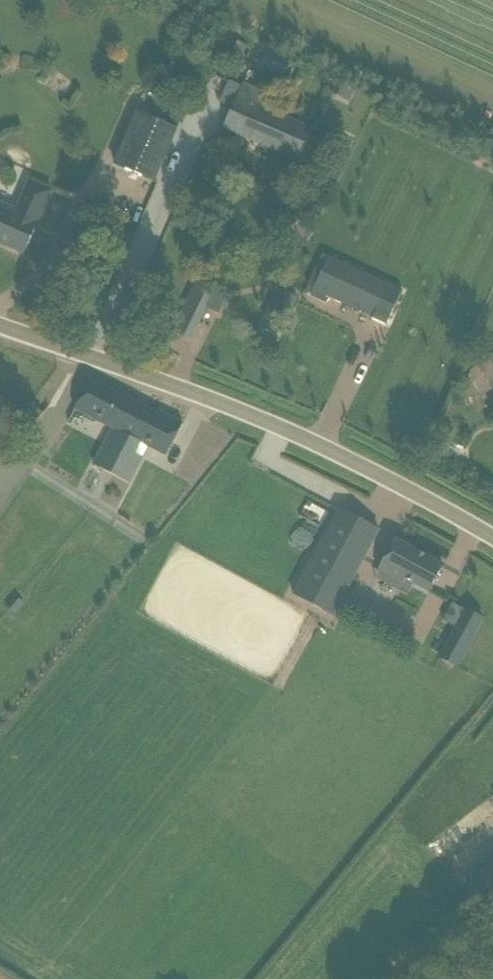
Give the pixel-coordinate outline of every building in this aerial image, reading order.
[(248,46),(236,41),(229,59),(235,61),(238,53),(244,56),(248,46)] [(252,47),(246,59),(283,77),(290,63),(267,52),(270,47),(255,41),(252,47)] [(229,81),(219,103),(233,109),(232,110),(224,129),(296,160),(304,142),(305,142),(312,129),(269,110),(263,108),(269,95),(244,83),(242,87),(229,81)] [(337,82),(333,92),(351,100),(355,91),(337,82)] [(177,125),(183,111),(173,106),(166,121),(177,125)] [(155,181),(177,130),(137,114),(115,165),(155,181)] [(24,254),(32,235),(39,219),(52,190),(28,180),(14,210),(0,204),(0,243),(24,254)] [(312,197),(280,213),(290,233),(318,219),(315,211),(318,210),(312,197)] [(329,257),(311,296),(325,303),(328,298),(386,325),(402,292),(329,257)] [(182,312),(173,330),(190,338),(199,320),(211,296),(214,289),(197,281),(193,288),(182,312)] [(483,394),(492,388),(492,367),(473,379),(483,394)] [(90,379),(81,397),(74,410),(112,430),(94,466),(111,475),(129,439),(119,434),(135,402),(90,379)] [(129,439),(111,475),(127,483),(145,447),(166,457),(183,424),(166,416),(164,419),(157,415),(158,412),(157,414),(135,402),(119,434),(129,439)] [(338,510),(293,595),(333,616),(378,532),(338,510)] [(394,540),(385,558),(377,572),(403,585),(405,581),(429,593),(443,567),(394,540)] [(14,597),(6,607),(14,613),(22,603),(14,597)] [(452,603),(442,621),(455,628),(474,638),(483,620),(465,610),(452,603)]
